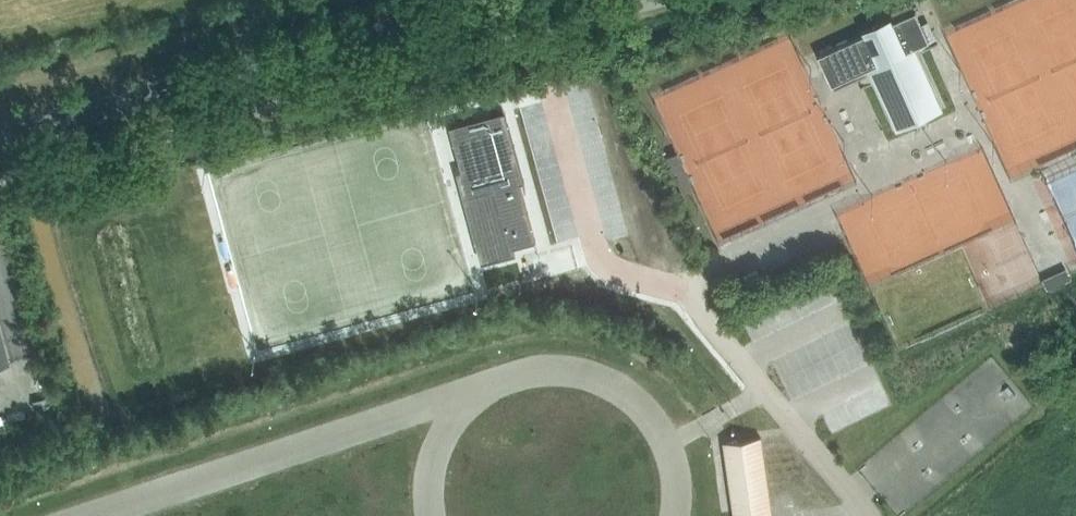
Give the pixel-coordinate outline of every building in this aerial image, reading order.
[(929,40),(916,11),(818,54),(831,84),(877,64),(896,105),(926,92),(907,50),(929,40)] [(505,111),(450,126),(461,168),(469,196),(482,192),(498,250),(514,246),(536,240),(520,182),(523,182),(523,183),(524,183),(505,111)] [(1054,274),(1042,279),(1047,289),(1059,284),(1054,274)] [(11,363),(0,326),(0,366),(11,363)] [(985,382),(995,394),(1010,382),(992,359),(967,378),(976,389),(985,382)] [(761,436),(726,441),(737,515),(772,515),(761,436)]
